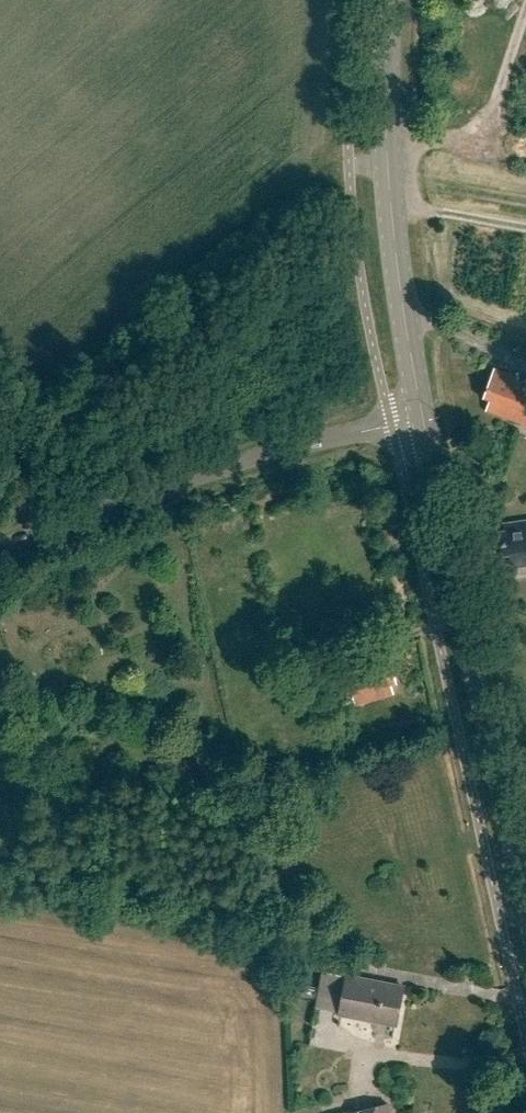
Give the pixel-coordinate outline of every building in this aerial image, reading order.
[(485,397),(491,400),(487,410),(525,425),(525,381),(495,369),(485,397)] [(504,523),(505,531),(498,532),(502,557),(510,556),(512,570),(525,568),(525,520),(504,523)] [(382,656),(343,667),(354,703),(392,692),(389,682),(396,679),(391,661),(384,663),(382,656)] [(339,1011),(339,1016),(398,1025),(405,985),(323,971),(321,986),(295,982),(293,994),(318,999),(317,1008),(339,1011)] [(351,1112),(392,1112),(389,1103),(351,1112)]
